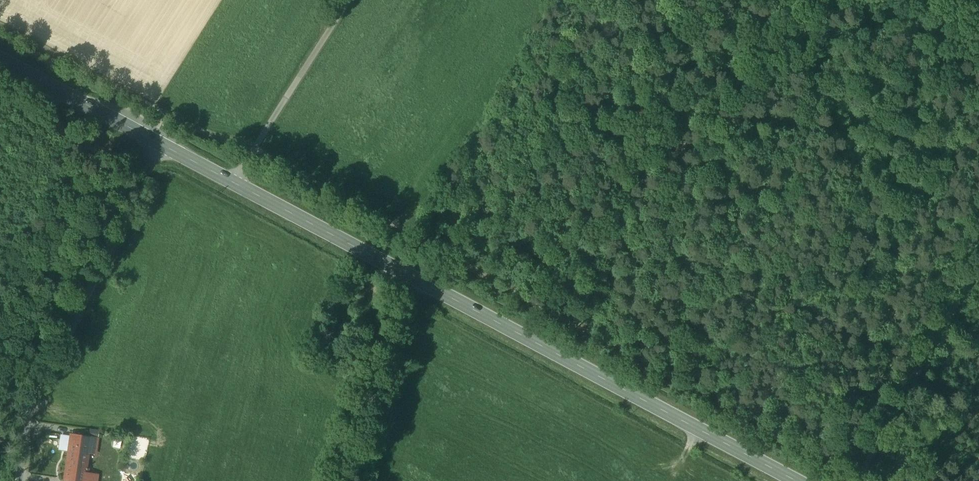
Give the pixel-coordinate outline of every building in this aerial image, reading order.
[(64,480),(72,480),(86,480),(88,470),(85,470),(87,452),(95,453),(97,439),(71,435),(64,480)]
